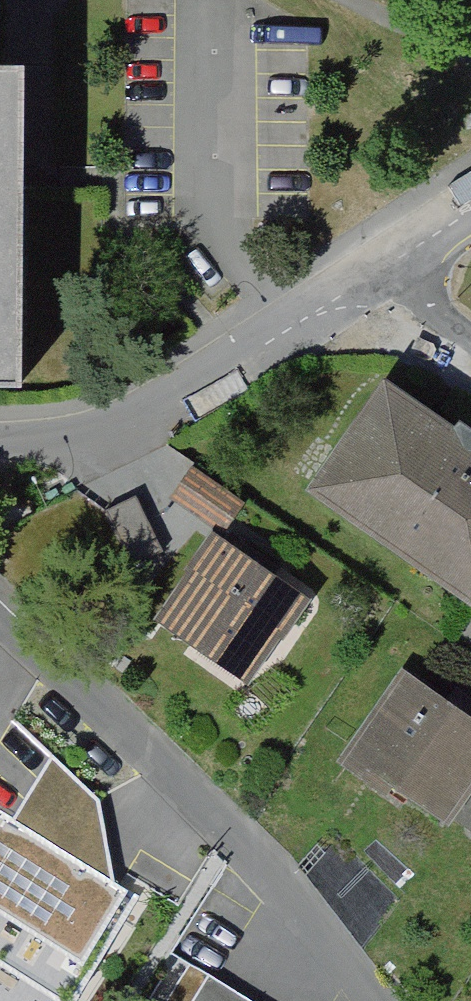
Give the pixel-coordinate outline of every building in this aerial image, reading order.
[(20,385),(22,195),(22,166),(23,67),(0,66),(0,384),(20,385)] [(306,495),(470,604),(470,443),(381,383),(306,495)] [(247,502),(193,465),(171,497),(225,534),(229,529),(247,502)] [(137,495),(105,508),(108,515),(130,564),(161,551),(137,495)] [(208,539),(153,620),(189,645),(246,684),(278,637),(280,639),(308,599),(213,533),(208,539)] [(348,742),(454,813),(470,788),(470,707),(403,661),(348,742)] [(137,893),(113,878),(18,820),(0,809),(0,1000),(69,1000),(137,893)] [(191,964),(168,1000),(251,1000),(191,964)]
